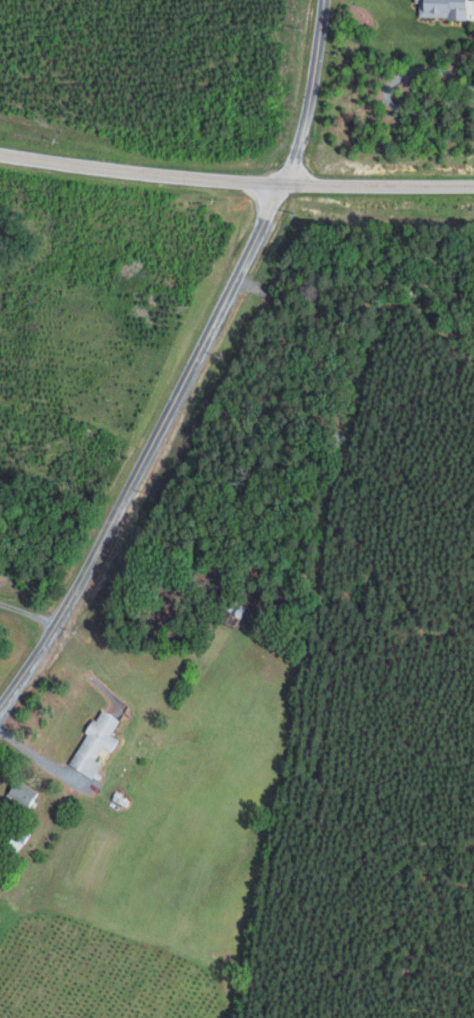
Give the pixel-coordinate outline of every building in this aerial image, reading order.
[(468,17),(468,0),(415,0),(415,2),(420,2),(420,17),(468,17)] [(120,719),(99,709),(70,766),(93,778),(101,763),(96,760),(102,747),(111,752),(118,738),(112,735),(120,719)] [(79,771),(69,764),(62,773),(73,780),(79,771)] [(32,795),(12,784),(5,797),(25,808),(32,795)]
